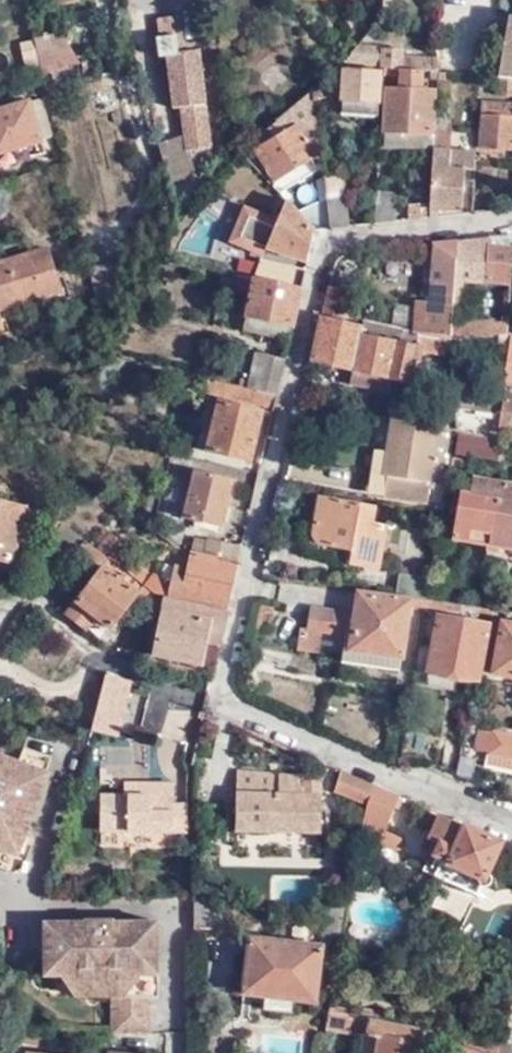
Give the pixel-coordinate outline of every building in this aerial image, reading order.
[(51,8),(81,4),(80,0),(49,0),(51,8)] [(501,0),(501,14),(510,15),(511,16),(511,2),(501,0)] [(165,53),(172,105),(180,104),(183,132),(185,148),(187,148),(209,144),(197,48),(181,50),(176,13),(156,16),(158,35),(155,35),(157,54),(165,53)] [(510,15),(497,77),(511,77),(511,16),(510,15)] [(58,40),(47,42),(49,51),(76,72),(58,40)] [(47,42),(41,44),(48,79),(76,72),(49,51),(47,42)] [(48,79),(41,44),(31,47),(39,80),(48,79)] [(437,58),(438,54),(404,53),(404,51),(358,49),(344,68),(380,70),(399,71),(424,73),(437,73),(437,58)] [(453,58),(437,58),(437,73),(452,73),(453,58)] [(380,70),(344,68),(339,72),(341,81),(322,84),(320,86),(320,91),(313,91),(315,101),(340,96),(341,101),(379,101),(380,70)] [(424,89),(424,73),(399,71),(398,88),(424,89)] [(497,77),(497,94),(511,94),(511,77),(497,77)] [(432,89),(424,89),(398,88),(388,88),(386,149),(430,151),(432,89)] [(317,115),(315,101),(313,91),(276,124),(285,135),(255,152),(275,183),(312,162),(316,170),(325,166),(321,141),(318,123),(304,132),(299,127),(317,115)] [(44,140),(56,136),(45,95),(0,109),(0,163),(27,155),(25,145),(44,140)] [(484,102),(481,145),(511,147),(511,103),(484,102)] [(185,148),(183,132),(162,139),(182,210),(200,187),(187,148),(185,148)] [(448,134),(433,134),(430,210),(439,210),(462,211),(465,168),(463,168),(449,168),(451,150),(448,150),(448,134)] [(182,210),(162,139),(155,142),(180,213),(182,210)] [(47,149),(44,140),(25,145),(27,155),(47,149)] [(321,141),(325,166),(325,168),(335,167),(331,140),(321,141)] [(463,151),(451,150),(449,168),(463,168),(463,151)] [(242,154),(236,160),(224,171),(230,178),(248,161),(242,154)] [(335,167),(325,168),(330,228),(348,225),(343,167),(335,167)] [(395,191),(377,191),(376,223),(394,221),(395,191)] [(249,211),(236,247),(261,257),(264,249),(305,262),(313,230),(287,202),(284,200),(275,221),(249,211)] [(408,203),(409,219),(429,216),(430,211),(427,210),(426,208),(422,209),(421,203),(408,203)] [(242,207),(228,243),(236,247),(249,211),(242,207)] [(488,238),(454,241),(452,337),(463,336),(499,333),(507,332),(507,321),(476,321),(476,328),(457,329),(457,320),(460,320),(460,293),(467,293),(468,282),(509,285),(511,236),(494,237),(493,250),(487,250),(488,238)] [(454,241),(434,243),(428,303),(418,302),(414,331),(452,337),(454,241)] [(50,247),(0,262),(0,311),(63,294),(50,247)] [(264,265),(271,251),(264,249),(261,257),(259,264),(264,265)] [(236,274),(255,278),(285,285),(288,270),(264,265),(259,264),(258,263),(257,267),(241,262),(236,274)] [(300,288),(285,285),(255,278),(236,274),(222,271),(218,287),(250,293),(246,317),(291,325),(300,288)] [(356,290),(329,284),(323,313),(350,317),(356,290)] [(452,337),(414,331),(322,316),(317,342),(313,360),(354,368),(353,371),(387,377),(409,382),(413,361),(411,361),(414,347),(440,351),(439,360),(453,362),(452,337)] [(291,325),(246,317),(244,330),(288,338),(291,325)] [(499,342),(508,343),(504,378),(511,379),(511,332),(507,332),(499,333),(499,342)] [(499,333),(463,336),(464,348),(499,347),(499,342),(499,333)] [(275,393),(284,358),(255,353),(248,388),(275,393)] [(385,392),(387,377),(353,371),(350,384),(385,392)] [(248,388),(206,378),(202,391),(272,406),(275,393),(248,388)] [(453,380),(455,407),(479,410),(479,401),(503,403),(501,414),(500,429),(511,431),(511,387),(453,380)] [(263,411),(219,401),(207,452),(251,461),(263,411)] [(479,401),(479,410),(501,414),(503,403),(479,401)] [(450,429),(392,420),(384,477),(386,478),(384,499),(427,504),(431,484),(441,486),(450,429)] [(455,448),(502,455),(503,441),(458,434),(455,448)] [(236,479),(196,471),(183,517),(223,527),(224,521),(229,522),(233,506),(229,505),(236,479)] [(478,477),(476,493),(500,497),(500,500),(511,502),(511,483),(478,477)] [(511,550),(511,502),(500,500),(500,497),(476,493),(458,491),(454,514),(459,515),(454,540),(511,550)] [(378,507),(320,496),(313,529),(314,535),(322,543),(354,550),(352,562),(380,568),(389,525),(375,522),(378,507)] [(24,507),(0,501),(0,574),(10,576),(22,521),(24,507)] [(32,524),(35,510),(24,507),(22,521),(32,524)] [(37,525),(48,513),(35,510),(32,524),(37,525)] [(443,512),(434,510),(432,526),(440,527),(443,512)] [(108,532),(95,549),(106,557),(109,559),(116,548),(122,552),(126,546),(108,532)] [(207,538),(203,554),(238,562),(241,546),(207,538)] [(91,546),(83,539),(75,549),(84,555),(91,546)] [(95,549),(91,546),(84,555),(90,560),(100,566),(106,557),(95,549)] [(145,586),(152,575),(122,552),(116,548),(109,559),(145,586)] [(203,554),(191,552),(188,566),(175,563),(171,581),(158,578),(152,575),(145,586),(154,593),(164,595),(227,610),(238,562),(203,554)] [(113,629),(145,586),(109,559),(106,557),(100,566),(91,579),(63,615),(85,630),(96,617),(113,629)] [(100,566),(90,560),(82,570),(91,579),(100,566)] [(397,594),(429,599),(432,579),(400,574),(397,594)] [(414,601),(358,592),(346,659),(400,668),(400,660),(405,662),(414,601)] [(223,631),(227,610),(164,595),(152,655),(202,666),(207,644),(211,628),(223,631)] [(268,600),(256,602),(255,608),(275,611),(276,603),(268,600)] [(342,612),(311,606),(309,629),(301,628),(298,647),(317,651),(320,632),(338,635),(342,612)] [(477,679),(487,624),(440,615),(431,670),(477,679)] [(498,622),(489,670),(511,674),(511,624),(498,622)] [(211,628),(207,644),(219,647),(223,631),(211,628)] [(106,675),(92,728),(91,731),(116,734),(129,680),(106,675)] [(511,756),(511,732),(492,727),(491,733),(479,730),(475,748),(490,751),(511,756)] [(447,744),(442,769),(457,776),(463,750),(463,747),(447,744)] [(50,759),(25,750),(19,766),(0,759),(0,872),(12,877),(17,875),(22,861),(18,859),(28,833),(31,825),(14,819),(20,806),(36,811),(47,781),(50,759)] [(457,776),(471,782),(475,752),(463,750),(457,776)] [(490,751),(487,763),(511,768),(511,756),(490,751)] [(60,763),(50,759),(47,781),(36,811),(31,823),(36,825),(39,817),(60,763)] [(404,799),(344,772),(338,793),(368,808),(363,836),(381,843),(396,808),(399,809),(404,799)] [(321,834),(322,781),(305,781),(304,775),(241,774),(239,832),(321,834)] [(173,833),(173,805),(174,785),(150,784),(149,791),(149,797),(128,796),(102,795),(101,831),(173,833)] [(187,806),(173,805),(173,833),(187,834),(187,806)] [(31,823),(36,811),(20,806),(14,819),(31,825),(31,823)] [(488,873),(503,842),(440,814),(430,838),(439,844),(434,856),(443,860),(436,877),(478,897),(482,887),(486,887),(490,885),(493,878),(488,873)] [(35,844),(28,833),(18,859),(22,861),(17,875),(25,871),(35,844)] [(345,888),(354,889),(358,867),(349,865),(345,888)] [(353,890),(328,905),(321,947),(253,938),(245,994),(268,997),(267,1007),(291,1010),(292,1000),(309,1002),(317,1003),(321,976),(325,947),(343,949),(353,890)] [(238,908),(194,895),(194,922),(218,926),(217,929),(236,931),(238,908)] [(149,1037),(150,1001),(150,978),(159,978),(159,925),(115,926),(113,923),(100,923),(86,924),(85,925),(45,926),(45,980),(63,980),(72,985),(112,986),(111,1000),(111,1036),(149,1037)] [(317,1003),(309,1002),(308,1014),(323,1016),(328,977),(321,976),(317,1003)] [(150,978),(150,1001),(159,1001),(159,978),(150,978)] [(77,1002),(111,1000),(112,986),(72,985),(63,980),(63,989),(77,1002)] [(329,1026),(382,1036),(379,1052),(422,1052),(427,1029),(332,1010),(329,1026)] [(476,1052),(499,1052),(501,1044),(464,1037),(461,1050),(476,1052)]
